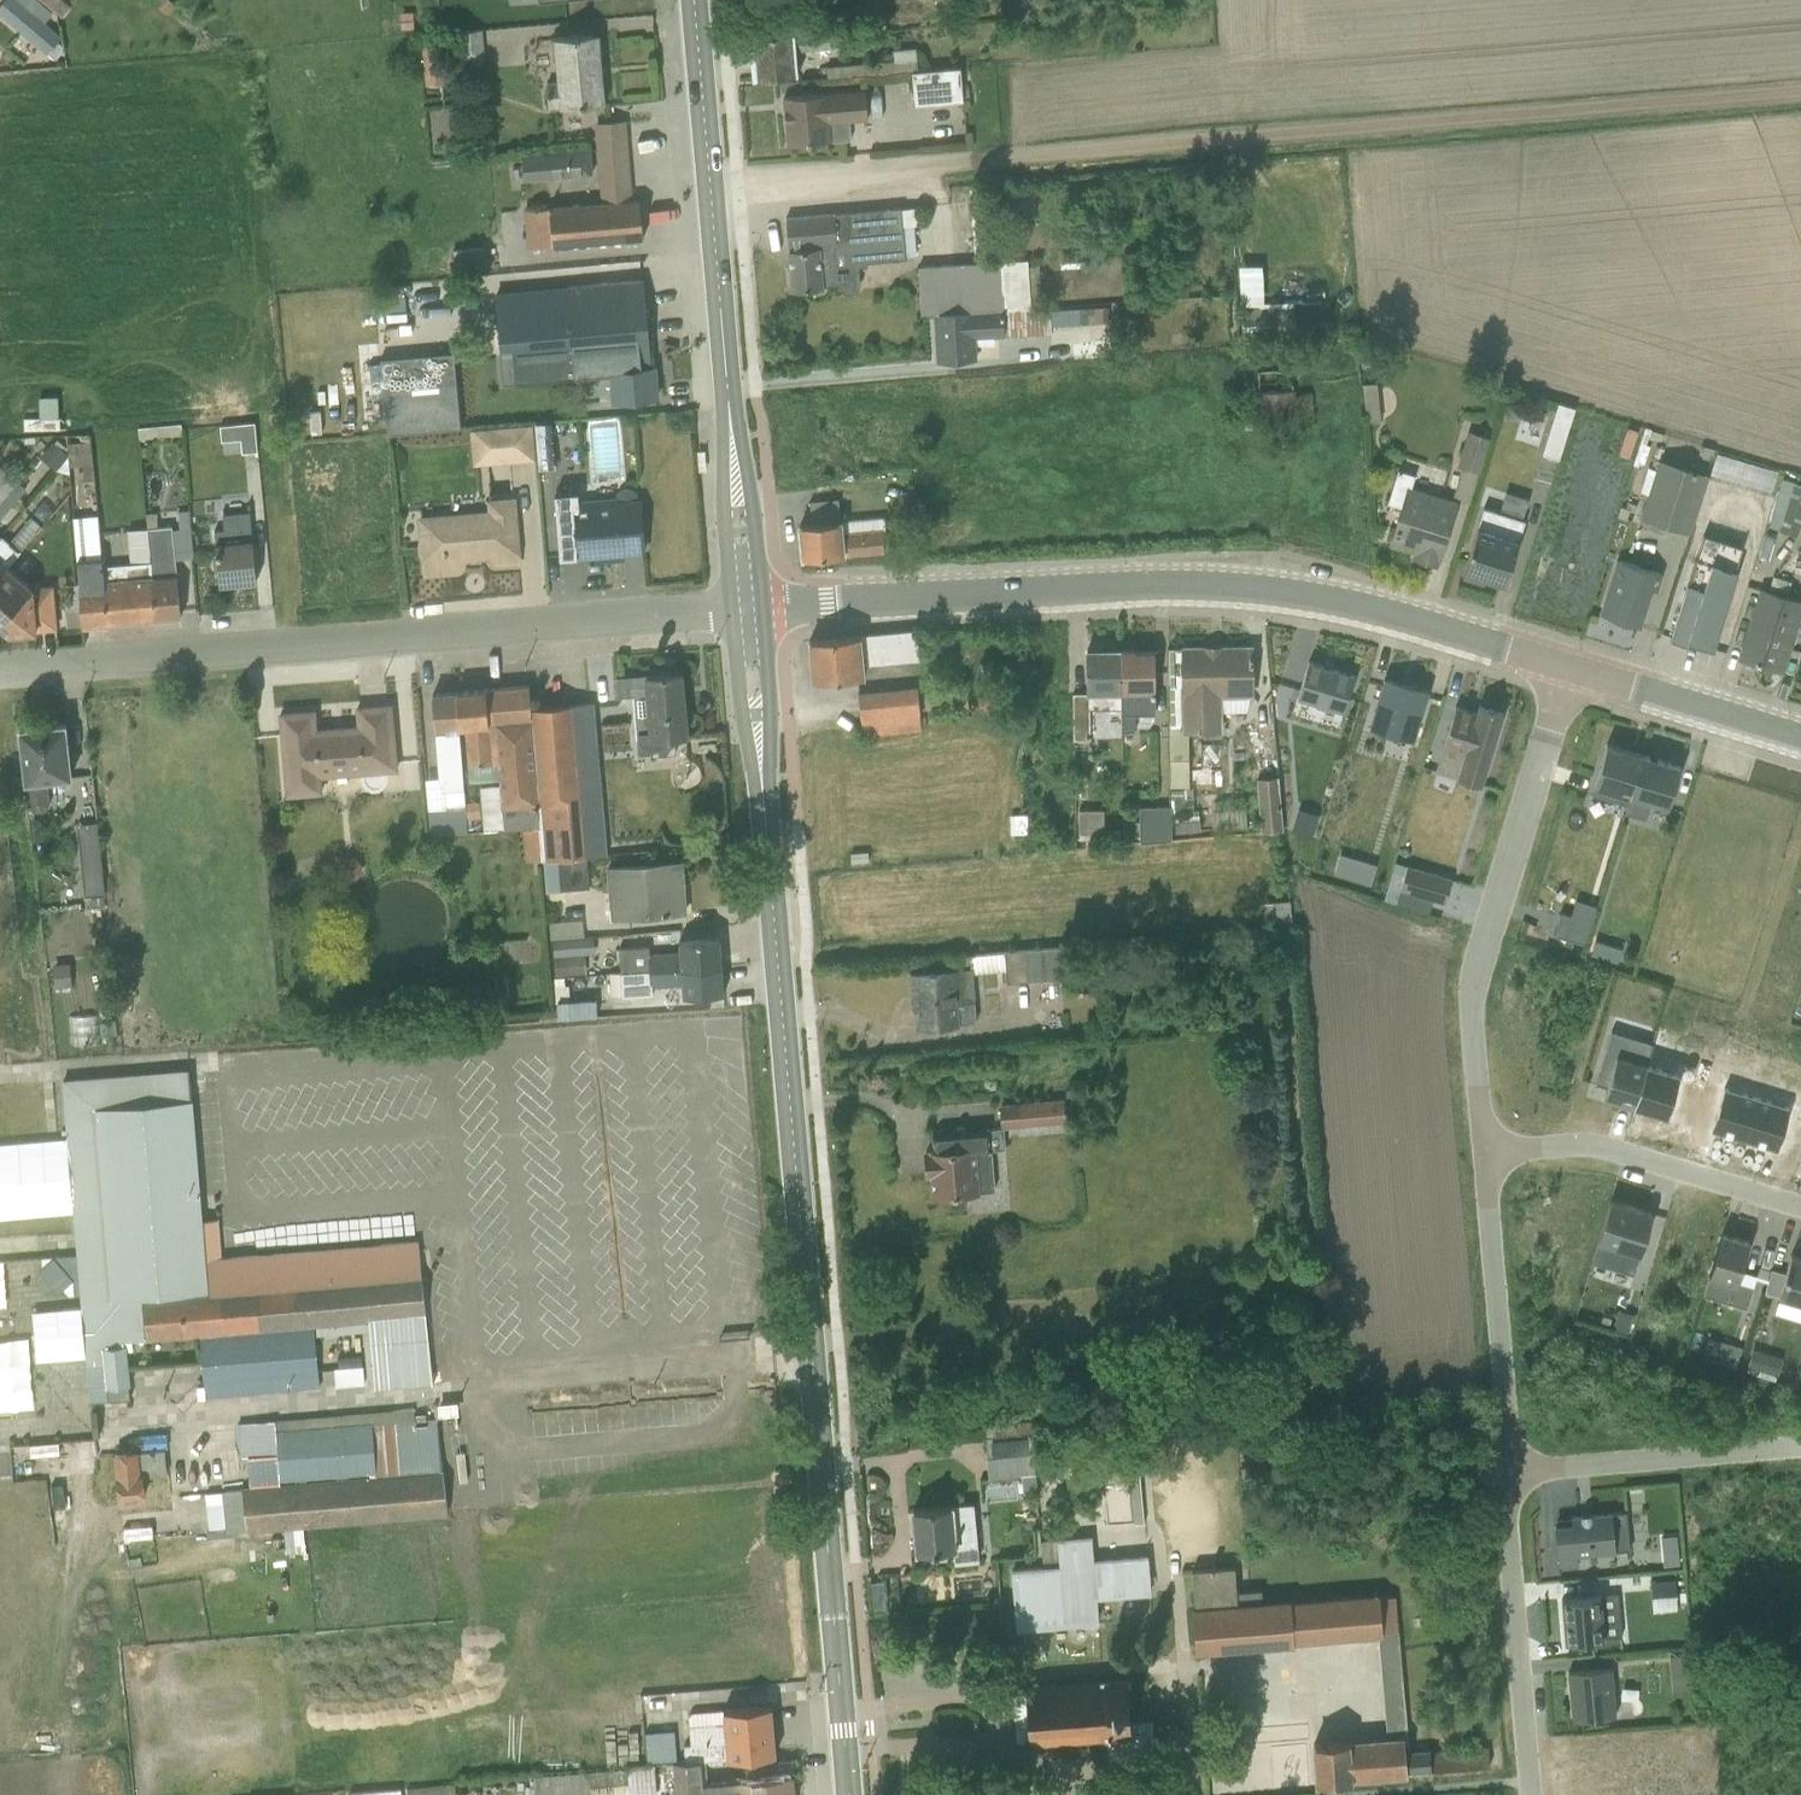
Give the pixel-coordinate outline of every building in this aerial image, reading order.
[(52,14),(35,0),(3,0),(0,4),(0,16),(52,59),(62,46),(57,42),(61,38),(43,24),(52,14)] [(62,17),(70,7),(61,0),(40,0),(62,17)] [(110,0),(81,0),(107,9),(110,0)] [(176,5),(170,0),(156,0),(153,4),(167,15),(176,5)] [(214,49),(223,39),(206,24),(197,34),(214,49)] [(840,29),(841,38),(872,35),(871,27),(840,29)] [(753,79),(797,76),(795,51),(842,47),(841,38),(840,29),(749,37),(753,79)] [(481,30),(451,33),(454,69),(483,67),(483,62),(484,62),(481,30)] [(548,108),(604,104),(598,34),(553,37),(557,79),(546,80),(548,108)] [(827,77),(917,70),(915,48),(892,49),(893,61),(826,67),(827,77)] [(912,72),(915,105),(962,100),(959,68),(912,72)] [(866,120),(865,90),(783,97),(787,146),(842,141),(841,122),(866,120)] [(527,251),(642,238),(639,200),(629,200),(623,121),(594,123),(600,202),(524,210),(527,251)] [(523,179),(591,175),(589,151),(521,155),(523,179)] [(900,209),(900,208),(785,218),(791,289),(839,285),(842,291),(848,293),(854,291),(859,289),(859,283),(858,267),(866,265),(866,262),(905,259),(905,256),(916,256),(911,208),(900,209)] [(453,271),(484,269),(483,248),(451,250),(453,271)] [(422,273),(436,272),(435,251),(420,252),(422,273)] [(920,313),(934,313),(1041,307),(1039,271),(1027,272),(1027,260),(919,266),(920,313)] [(421,295),(450,293),(450,278),(420,279),(421,295)] [(654,366),(649,367),(641,279),(565,286),(567,306),(537,309),(542,360),(572,357),(574,376),(609,373),(611,401),(657,397),(654,366)] [(1295,301),(1241,303),(1243,340),(1296,338),(1295,301)] [(1057,306),(1041,307),(934,313),(935,362),(976,359),(975,336),(1051,332),(1051,329),(1086,328),(1085,318),(1099,317),(1098,305),(1057,307),(1057,306)] [(1294,394),(1292,368),(1256,370),(1258,391),(1248,392),(1248,379),(1232,380),(1233,393),(1247,392),(1247,395),(1252,394),(1252,402),(1257,402),(1257,408),(1235,410),(1236,430),(1312,424),(1311,393),(1294,394)] [(1366,421),(1381,419),(1376,382),(1362,383),(1366,421)] [(38,397),(39,418),(24,419),(24,429),(59,429),(58,418),(56,418),(55,397),(38,397)] [(1541,453),(1556,458),(1571,406),(1557,402),(1541,453)] [(539,468),(554,467),(551,421),(536,422),(539,468)] [(241,452),(256,450),(254,422),(239,423),(241,452)] [(472,465),(536,459),(532,423),(469,429),(472,465)] [(221,441),(237,440),(235,424),(220,426),(221,441)] [(137,440),(179,436),(178,425),(136,430),(137,440)] [(1479,472),(1490,436),(1468,429),(1457,465),(1479,472)] [(86,498),(94,497),(88,433),(65,435),(68,467),(83,465),(86,498)] [(55,471),(66,455),(61,451),(64,446),(56,440),(52,445),(51,444),(39,459),(55,471)] [(1720,477),(1749,485),(1756,462),(1727,454),(1720,477)] [(1639,516),(1690,532),(1708,474),(1658,458),(1639,516)] [(16,480),(0,467),(0,499),(16,480)] [(1415,555),(1435,562),(1455,499),(1410,486),(1413,474),(1397,469),(1386,503),(1402,508),(1392,542),(1416,550),(1415,555)] [(1800,522),(1800,475),(1794,472),(1793,477),(1784,474),(1769,525),(1780,529),(1779,531),(1797,536),(1800,522)] [(26,489),(16,480),(0,499),(0,520),(26,489)] [(611,553),(643,550),(639,500),(637,500),(637,494),(634,490),(631,488),(628,487),(624,487),(618,489),(616,492),(615,495),(598,496),(603,558),(611,558),(611,553)] [(603,558),(598,496),(578,497),(577,490),(554,492),(559,557),(596,554),(596,559),(603,558)] [(1488,504),(1526,504),(1526,491),(1489,491),(1488,504)] [(494,563),(518,561),(513,495),(485,497),(486,509),(420,514),(424,574),(458,570),(461,569),(462,565),(461,557),(492,554),(493,561),(494,563)] [(802,557),(888,550),(887,527),(840,531),(836,498),(809,501),(812,523),(799,524),(802,557)] [(1484,577),(1504,584),(1524,521),(1484,508),(1462,573),(1482,580),(1484,577)] [(7,566),(41,525),(31,517),(8,542),(0,535),(0,575),(7,566)] [(84,626),(108,623),(102,567),(97,517),(73,519),(81,601),(84,626)] [(155,619),(180,616),(171,527),(147,529),(155,619)] [(219,584),(256,581),(251,527),(231,529),(232,541),(215,542),(219,584)] [(155,619),(147,529),(126,531),(129,564),(102,567),(108,623),(155,619)] [(1687,639),(1712,647),(1736,571),(1695,556),(1670,636),(1686,641),(1687,639)] [(1619,559),(1601,613),(1638,625),(1650,588),(1657,591),(1663,573),(1619,559)] [(55,628),(51,584),(32,586),(7,566),(0,575),(0,625),(9,633),(55,628)] [(1782,667),(1800,604),(1800,599),(1766,588),(1744,658),(1754,662),(1754,663),(1759,664),(1760,660),(1782,667)] [(66,628),(84,626),(81,601),(63,603),(66,628)] [(812,681),(865,676),(864,664),(917,658),(915,630),(809,640),(812,681)] [(1251,696),(1250,646),(1182,647),(1184,731),(1222,731),(1221,696),(1251,696)] [(1120,708),(1119,648),(1086,649),(1087,693),(1073,693),(1073,738),(1089,738),(1089,708),(1120,708)] [(1133,710),(1154,710),(1154,650),(1134,650),(1134,648),(1119,648),(1120,708),(1120,730),(1133,730),(1133,710)] [(1343,711),(1354,675),(1308,660),(1297,697),(1343,711)] [(633,696),(637,738),(686,735),(680,672),(615,677),(617,697),(633,696)] [(1370,727),(1414,739),(1428,689),(1384,676),(1370,727)] [(522,828),(540,827),(530,707),(528,685),(455,691),(458,727),(465,726),(469,781),(499,778),(500,784),(479,786),(479,788),(463,790),(467,833),(522,828)] [(862,733),(919,727),(919,726),(926,726),(925,715),(918,716),(915,686),(857,692),(862,733)] [(979,703),(1001,701),(1000,689),(978,691),(979,703)] [(463,790),(458,727),(455,691),(432,693),(440,776),(424,777),(428,835),(467,833),(463,790)] [(530,707),(540,827),(543,859),(558,857),(586,856),(606,856),(593,702),(530,707)] [(387,771),(396,771),(390,704),(357,706),(358,726),(315,730),(313,710),(279,713),(286,797),(323,794),(321,777),(360,774),(360,780),(363,785),(370,790),(378,790),(384,785),(387,778),(387,771)] [(1438,766),(1480,779),(1501,712),(1477,704),(1476,710),(1457,704),(1438,766)] [(46,780),(70,778),(66,723),(19,727),(26,805),(33,811),(44,810),(49,803),(46,780)] [(1193,794),(1220,793),(1221,763),(1201,763),(1200,768),(1192,768),(1193,788),(1189,788),(1188,732),(1178,732),(1178,726),(1170,726),(1170,805),(1170,811),(1175,811),(1175,831),(1199,829),(1198,809),(1192,809),(1193,794)] [(1591,793),(1627,804),(1643,753),(1606,742),(1591,793)] [(1650,801),(1667,806),(1680,765),(1643,753),(1627,804),(1625,812),(1644,818),(1650,801)] [(1261,831),(1282,829),(1277,776),(1256,778),(1261,831)] [(1243,807),(1242,798),(1213,801),(1214,810),(1211,810),(1212,829),(1215,828),(1216,833),(1227,832),(1227,827),(1246,826),(1245,807),(1243,807)] [(1170,839),(1170,811),(1170,805),(1139,806),(1139,841),(1170,839)] [(1079,838),(1103,838),(1103,809),(1078,809),(1079,838)] [(1010,834),(1026,834),(1026,813),(1010,814),(1010,834)] [(97,821),(77,824),(85,895),(86,896),(88,908),(105,906),(97,821)] [(540,827),(522,828),(525,861),(543,859),(540,827)] [(588,886),(586,856),(558,857),(561,889),(588,886)] [(1384,890),(1442,911),(1454,880),(1396,858),(1384,890)] [(610,917),(685,911),(681,862),(606,868),(610,917)] [(1553,909),(1549,933),(1583,939),(1590,902),(1569,898),(1567,912),(1553,909)] [(1263,902),(1266,923),(1290,922),(1289,900),(1263,902)] [(549,935),(582,935),(582,919),(549,919),(549,935)] [(553,939),(555,975),(585,973),(584,954),(594,953),(593,937),(553,939)] [(619,949),(620,973),(721,965),(719,938),(678,941),(679,952),(648,954),(648,946),(619,949)] [(971,968),(972,971),(1005,969),(1006,982),(1064,977),(1060,945),(961,955),(962,962),(971,962),(971,968)] [(55,988),(71,986),(69,962),(53,963),(55,988)] [(682,995),(723,992),(721,965),(620,973),(609,974),(610,995),(651,994),(651,987),(682,985),(682,995)] [(918,1025),(975,1020),(972,971),(971,968),(909,974),(911,996),(915,995),(918,1025)] [(554,979),(557,1018),(570,1017),(568,985),(564,985),(564,977),(554,979)] [(1603,1096),(1633,1105),(1646,1063),(1653,1042),(1610,1030),(1595,1082),(1606,1085),(1603,1096)] [(1679,1073),(1646,1063),(1633,1105),(1666,1115),(1679,1073)] [(63,1080),(70,1161),(86,1363),(104,1362),(106,1386),(109,1386),(110,1405),(129,1404),(127,1384),(129,1384),(126,1349),(131,1348),(131,1338),(148,1337),(148,1339),(199,1335),(205,1396),(319,1387),(314,1325),(316,1325),(317,1333),(363,1329),(369,1386),(374,1385),(375,1388),(428,1383),(417,1240),(222,1258),(217,1215),(202,1218),(188,1068),(63,1080)] [(1755,1096),(1723,1087),(1711,1129),(1742,1138),(1755,1096)] [(1788,1107),(1755,1096),(1742,1138),(1776,1148),(1788,1107)] [(999,1103),(1001,1127),(1003,1127),(1065,1122),(1064,1098),(999,1103)] [(965,1191),(993,1189),(990,1148),(1004,1147),(1003,1127),(934,1132),(935,1147),(923,1148),(925,1175),(930,1175),(931,1196),(945,1195),(945,1198),(966,1197),(965,1191)] [(1591,1260),(1633,1273),(1651,1212),(1609,1199),(1591,1260)] [(1702,1293),(1730,1302),(1749,1241),(1721,1232),(1702,1293)] [(1800,1303),(1800,1257),(1790,1254),(1777,1296),(1800,1303)] [(1613,1326),(1627,1331),(1632,1313),(1618,1309),(1613,1326)] [(1116,1336),(1153,1333),(1152,1318),(1115,1321),(1116,1336)] [(1703,1352),(1736,1364),(1742,1348),(1709,1336),(1703,1352)] [(337,1349),(360,1348),(360,1337),(336,1339),(337,1349)] [(336,1385),(364,1383),(362,1364),(334,1366),(336,1385)] [(247,1529),(247,1532),(445,1514),(436,1416),(416,1418),(415,1407),(275,1420),(275,1423),(214,1427),(219,1477),(247,1474),(243,1436),(264,1435),(265,1454),(263,1454),(265,1483),(242,1485),(242,1488),(222,1490),(226,1531),(247,1529)] [(1134,1522),(1142,1521),(1134,1426),(1126,1427),(1134,1522)] [(988,1476),(1034,1473),(1031,1435),(985,1439),(988,1476)] [(136,1512),(169,1509),(164,1449),(138,1452),(138,1449),(113,1451),(115,1477),(118,1477),(123,1531),(138,1529),(136,1512)] [(916,1551),(952,1547),(953,1562),(978,1559),(974,1503),(912,1508),(916,1551)] [(1554,1560),(1625,1555),(1622,1510),(1551,1516),(1554,1560)] [(1010,1568),(1015,1629),(1098,1622),(1097,1596),(1151,1593),(1147,1556),(1093,1560),(1092,1536),(1042,1540),(1043,1565),(1039,1565),(1010,1568)] [(1404,1746),(1408,1746),(1396,1594),(1379,1595),(1379,1592),(1290,1600),(1290,1597),(1262,1600),(1261,1588),(1236,1590),(1234,1566),(1190,1569),(1197,1650),(1378,1635),(1386,1736),(1312,1742),(1315,1780),(1489,1766),(1487,1747),(1430,1752),(1429,1747),(1405,1749),(1404,1746)] [(1556,1637),(1605,1634),(1602,1594),(1554,1597),(1556,1637)] [(1565,1715),(1612,1713),(1610,1668),(1563,1670),(1565,1715)] [(1108,1761),(1154,1758),(1151,1718),(1128,1720),(1125,1679),(1021,1687),(1012,1688),(1016,1740),(1106,1733),(1108,1761)] [(705,1759),(775,1753),(770,1704),(721,1708),(723,1721),(688,1723),(690,1743),(684,1743),(685,1760),(705,1759)] [(790,1760),(724,1766),(725,1779),(707,1781),(705,1759),(685,1760),(672,1762),(675,1794),(794,1794),(790,1760)] [(656,1791),(653,1763),(627,1765),(627,1768),(533,1774),(534,1794),(604,1794),(656,1791)] [(453,1784),(408,1789),(409,1794),(454,1794),(453,1784)] [(344,1792),(344,1794),(397,1794),(395,1785),(344,1792)]
